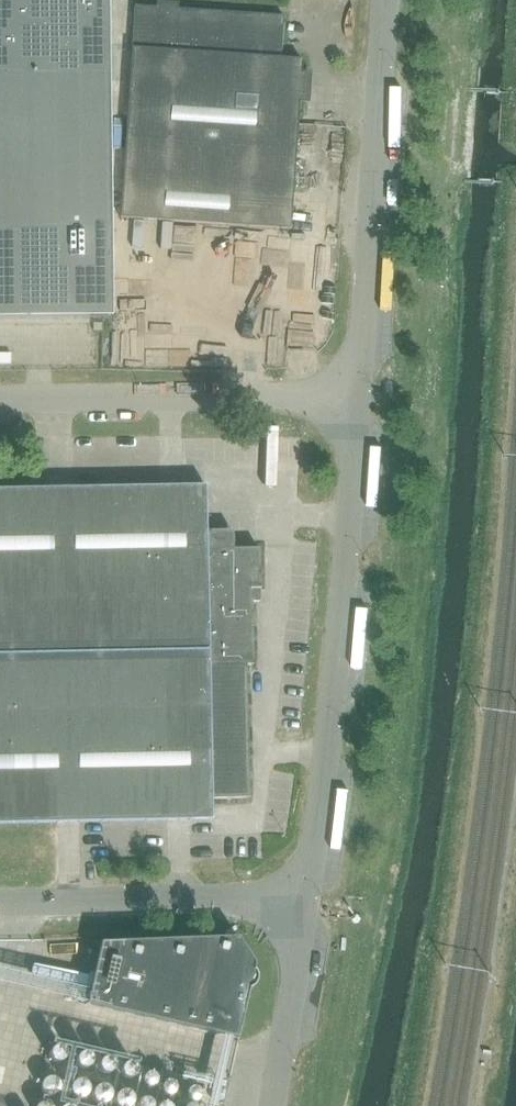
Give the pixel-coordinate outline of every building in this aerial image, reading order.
[(111,319),(111,318),(112,318),(109,120),(107,4),(64,5),(64,0),(13,0),(13,5),(0,6),(0,319),(111,319)] [(120,218),(290,230),(302,60),(281,58),(284,16),(135,6),(120,218)] [(192,486),(205,486),(204,466),(191,466),(192,486)] [(0,491),(0,825),(168,822),(212,822),(211,801),(249,800),(245,669),(252,669),(251,604),(248,604),(248,592),(260,592),(259,552),(206,553),(205,487),(181,488),(0,491)] [(86,1005),(237,1039),(248,990),(251,989),(254,986),(255,984),(256,980),(256,977),(255,974),(253,971),(254,964),(237,938),(100,943),(86,1005)]
